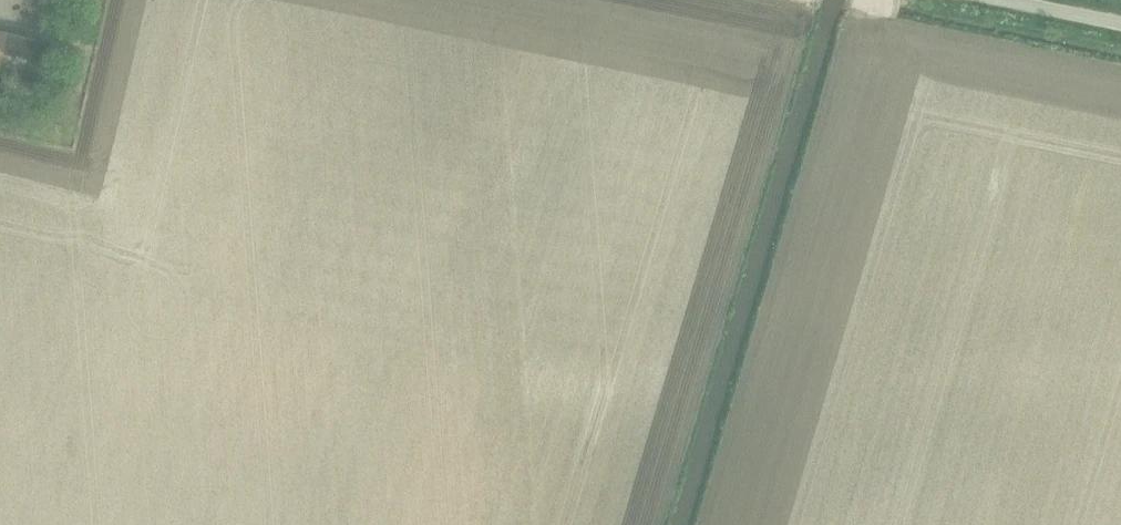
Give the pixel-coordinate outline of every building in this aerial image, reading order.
[(45,85),(55,42),(0,29),(0,74),(45,85)]
